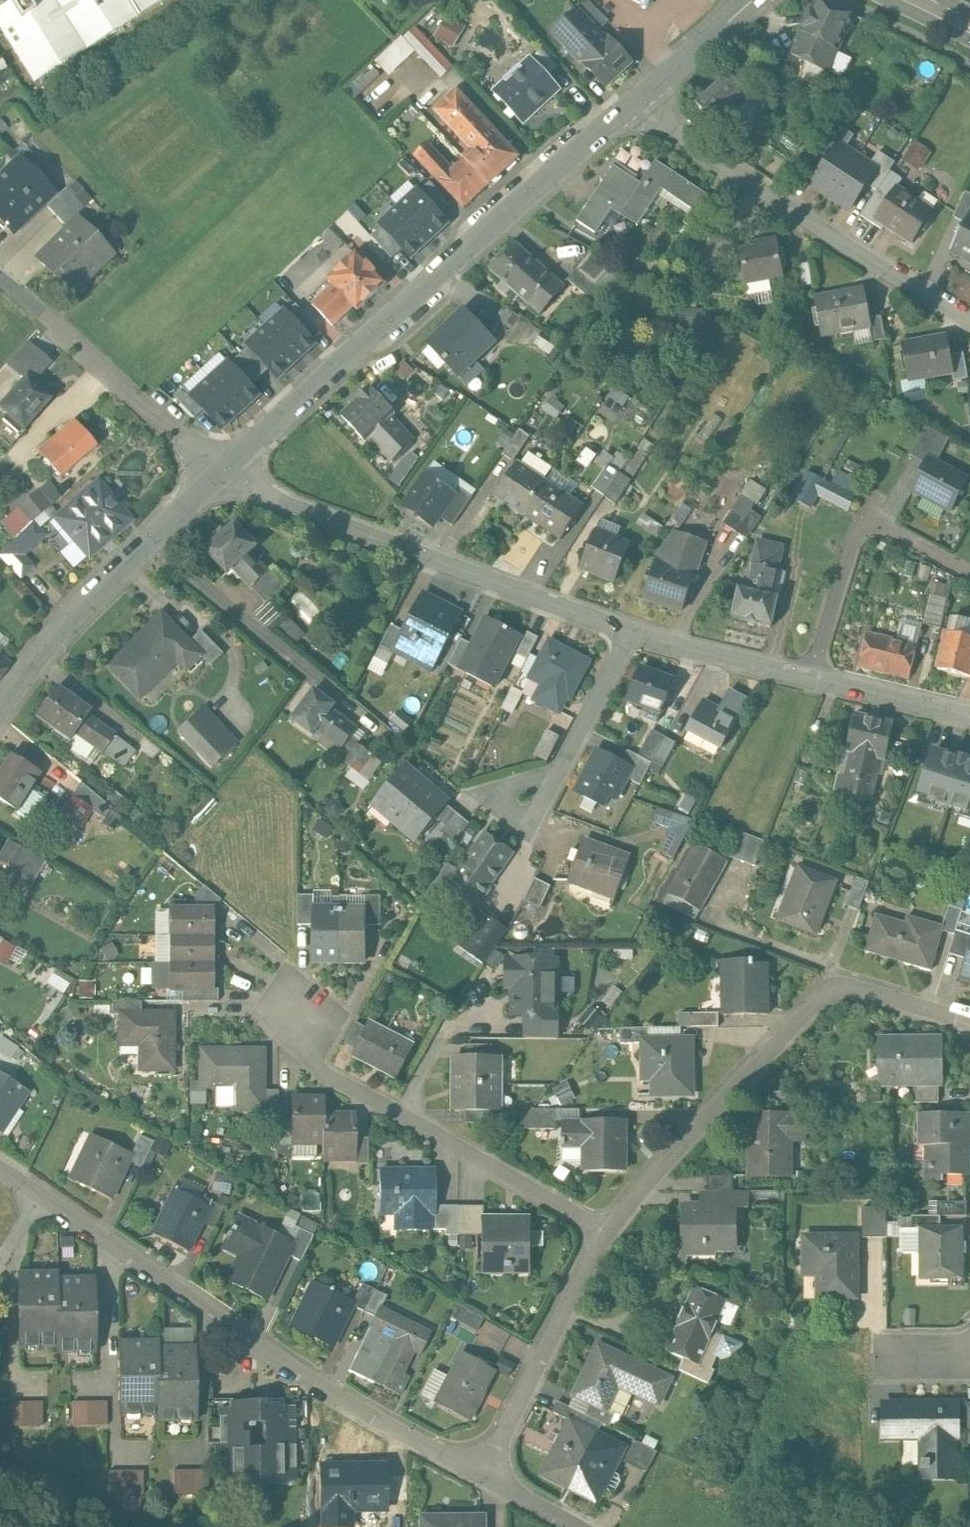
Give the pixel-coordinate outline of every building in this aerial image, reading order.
[(60,10),(53,0),(13,0),(0,8),(0,29),(33,82),(35,81),(85,50),(60,10)] [(127,0),(54,0),(85,50),(137,17),(127,0)] [(138,16),(144,13),(164,0),(127,0),(138,16)] [(589,20),(589,21),(600,31),(607,24),(609,21),(587,0),(586,0),(582,3),(577,9),(589,20)] [(799,36),(798,36),(789,54),(827,73),(855,17),(821,0),(816,0),(799,36)] [(460,25),(447,17),(446,18),(437,33),(435,35),(436,36),(448,43),(449,43),(452,38),(455,33),(460,25)] [(631,62),(626,56),(625,56),(607,36),(606,36),(599,43),(598,43),(592,37),(593,36),(589,31),(588,31),(587,31),(586,31),(575,19),(571,23),(558,35),(558,36),(604,85),(605,86),(631,62)] [(441,77),(452,67),(415,28),(404,38),(416,51),(441,77)] [(389,76),(416,51),(404,38),(402,37),(376,62),(389,76)] [(531,61),(539,70),(546,77),(558,66),(543,50),(542,49),(530,60),(531,61)] [(524,118),(546,97),(555,89),(555,88),(548,79),(547,79),(531,62),(524,69),(523,69),(519,65),(519,64),(504,78),(503,79),(507,84),(499,92),(498,93),(522,119),(523,119),(524,118)] [(372,83),(373,81),(380,75),(374,69),(367,76),(366,77),(371,83),(372,83)] [(727,73),(698,101),(697,101),(697,102),(728,135),(741,123),(730,112),(748,95),(727,73)] [(518,158),(457,93),(437,112),(473,151),(464,159),(489,185),(518,158)] [(819,153),(829,159),(847,131),(837,125),(819,153)] [(812,185),(831,197),(857,157),(845,149),(854,135),(847,131),(829,159),(812,185)] [(904,161),(921,169),(931,148),(914,140),(904,161)] [(417,157),(464,208),(489,185),(464,159),(457,166),(453,163),(450,166),(430,145),(417,157)] [(872,162),(878,166),(866,184),(877,191),(890,171),(895,162),(878,152),(872,162)] [(866,184),(878,166),(872,162),(870,165),(857,157),(831,197),(850,209),(866,184)] [(10,231),(11,233),(12,233),(52,194),(51,192),(20,159),(19,159),(0,177),(0,180),(3,183),(3,184),(0,186),(0,221),(10,231)] [(614,165),(577,221),(596,233),(612,209),(639,226),(662,190),(692,209),(684,222),(698,231),(718,200),(656,161),(642,183),(614,165)] [(877,191),(860,216),(883,230),(886,225),(876,218),(895,188),(902,179),(890,171),(877,191)] [(886,225),(913,242),(932,212),(895,188),(876,218),(886,225)] [(47,207),(51,212),(55,216),(56,216),(74,199),(74,198),(67,191),(65,189),(47,207)] [(448,222),(418,189),(399,207),(429,240),(448,222)] [(969,211),(969,194),(966,192),(953,216),(964,222),(969,211)] [(56,217),(64,225),(65,226),(83,208),(75,199),(74,199),(56,216),(56,217)] [(399,207),(380,224),(410,258),(429,240),(399,207)] [(964,222),(950,249),(969,260),(969,211),(964,222)] [(38,260),(58,281),(69,292),(71,294),(75,290),(75,289),(71,285),(83,273),(84,273),(87,271),(89,273),(90,274),(91,274),(111,255),(110,254),(79,221),(78,220),(77,220),(37,259),(38,260)] [(693,242),(704,250),(716,234),(705,226),(693,242)] [(716,234),(704,250),(716,259),(728,242),(716,234)] [(740,251),(746,281),(746,282),(748,295),(749,296),(771,291),(771,290),(769,280),(783,277),(776,240),(775,239),(762,241),(761,242),(762,247),(740,251)] [(514,241),(509,246),(489,269),(539,313),(563,286),(563,285),(514,241)] [(716,259),(704,250),(693,242),(684,254),(707,271),(716,259)] [(577,269),(594,284),(595,285),(596,284),(611,266),(594,251),(593,251),(592,251),(577,269)] [(358,309),(382,286),(385,284),(385,283),(376,273),(376,272),(375,270),(374,270),(368,264),(368,263),(367,264),(357,254),(331,278),(330,279),(330,280),(334,284),(334,285),(315,303),(314,304),(314,305),(333,325),(337,322),(337,321),(354,306),(355,306),(358,309)] [(803,286),(813,284),(813,283),(809,263),(799,265),(802,285),(803,286)] [(299,290),(294,285),(283,274),(272,285),(286,301),(287,301),(299,290)] [(815,300),(819,319),(819,320),(822,335),(869,327),(871,326),(865,291),(864,290),(816,299),(815,300)] [(504,307),(495,320),(490,327),(501,334),(502,335),(508,339),(521,318),(504,307)] [(683,308),(683,325),(704,326),(704,308),(683,308)] [(316,342),(286,309),(267,326),(297,359),(316,342)] [(485,332),(472,318),(465,310),(428,345),(456,375),(457,377),(502,336),(501,334),(490,328),(485,332)] [(886,338),(885,336),(885,335),(882,316),(880,316),(871,318),(870,318),(872,326),(870,327),(870,328),(872,342),(873,342),(885,339),(886,338)] [(267,326),(247,344),(278,377),(297,359),(267,326)] [(903,344),(909,380),(953,372),(950,355),(947,337),(903,344)] [(967,378),(968,378),(963,353),(950,355),(953,372),(955,380),(967,378)] [(257,390),(226,357),(207,374),(238,407),(257,390)] [(207,374),(188,392),(218,425),(238,407),(207,374)] [(48,400),(43,396),(25,381),(1,409),(25,429),(48,401),(48,400)] [(410,438),(401,428),(400,428),(391,418),(395,413),(370,388),(341,415),(366,441),(367,441),(371,437),(391,459),(411,440),(410,438)] [(74,423),(59,436),(39,453),(60,478),(95,448),(74,423)] [(936,463),(950,438),(926,425),(910,455),(926,463),(929,459),(936,463)] [(519,430),(518,432),(517,433),(503,454),(513,461),(530,437),(520,430),(519,430)] [(1,450),(10,440),(0,431),(0,449),(1,450)] [(417,455),(425,448),(427,445),(418,434),(417,435),(409,442),(407,445),(417,455)] [(926,463),(912,489),(950,510),(967,479),(936,463),(929,459),(926,463)] [(495,497),(524,516),(547,482),(518,463),(495,497)] [(592,488),(604,496),(619,473),(607,465),(592,488)] [(793,498),(799,501),(811,507),(824,481),(807,471),(793,497),(793,498)] [(853,494),(859,483),(838,471),(831,483),(832,484),(853,494)] [(433,526),(439,517),(455,493),(426,473),(404,506),(433,526)] [(619,473),(604,496),(616,503),(631,481),(619,473)] [(825,481),(819,492),(819,493),(818,494),(818,495),(847,510),(848,509),(854,496),(825,481)] [(560,540),(583,506),(547,482),(524,516),(560,540)] [(55,518),(61,524),(89,557),(130,522),(97,483),(96,483),(55,518)] [(742,495),(748,499),(749,500),(755,503),(763,491),(750,483),(742,495)] [(459,488),(455,493),(439,517),(453,526),(472,497),(459,488)] [(30,523),(41,514),(42,514),(52,505),(40,490),(18,509),(18,510),(30,523)] [(736,532),(739,528),(739,527),(755,504),(754,503),(753,502),(741,496),(723,523),(736,532)] [(689,534),(696,520),(677,510),(669,524),(689,534)] [(737,532),(738,533),(739,534),(747,538),(762,517),(751,510),(737,532)] [(643,514),(638,522),(659,535),(664,526),(643,514)] [(34,523),(16,541),(15,541),(12,544),(22,554),(43,535),(44,533),(34,523)] [(225,533),(222,530),(221,529),(213,537),(217,541),(206,550),(227,573),(228,573),(234,568),(252,587),(269,572),(251,552),(257,547),(235,524),(225,533)] [(629,545),(609,537),(609,536),(597,531),(596,532),(582,566),(614,580),(629,545)] [(704,543),(683,536),(682,536),(675,534),(659,558),(658,559),(657,559),(644,597),(645,597),(646,597),(680,608),(682,610),(683,609),(704,544),(704,543)] [(1,554),(5,558),(21,575),(32,565),(13,545),(12,544),(1,554)] [(772,593),(777,574),(777,573),(777,570),(777,569),(753,564),(747,587),(741,586),(739,586),(732,618),(733,618),(745,621),(746,622),(757,625),(758,624),(771,627),(771,625),(778,595),(778,594),(772,593)] [(252,587),(256,592),(257,593),(266,603),(289,583),(274,566),(269,571),(269,572),(268,573),(252,587)] [(929,593),(930,594),(931,594),(948,598),(951,586),(932,581),(929,593)] [(425,585),(414,607),(413,607),(391,650),(423,667),(457,601),(425,585)] [(929,594),(922,620),(922,622),(922,623),(941,627),(948,599),(947,598),(929,594)] [(399,612),(389,630),(389,631),(382,646),(391,650),(408,616),(400,612),(399,612)] [(162,613),(128,646),(108,666),(140,700),(142,698),(136,693),(174,656),(188,670),(201,657),(203,655),(202,655),(162,613)] [(460,670),(494,688),(521,636),(487,618),(460,670)] [(950,671),(969,676),(969,628),(952,623),(951,624),(949,632),(946,632),(938,668),(950,671)] [(190,642),(193,645),(194,645),(203,655),(202,656),(203,656),(212,665),(225,653),(204,632),(202,630),(190,642)] [(528,633),(519,649),(517,653),(528,658),(539,638),(528,633)] [(868,633),(862,654),(859,666),(860,667),(908,678),(917,644),(916,644),(868,633)] [(460,670),(461,668),(473,645),(461,639),(448,664),(460,670)] [(563,648),(554,644),(550,642),(531,678),(552,689),(544,704),(559,712),(567,697),(569,697),(588,662),(571,653),(571,654),(564,650),(562,649),(563,648)] [(540,659),(533,655),(530,654),(521,671),(531,676),(540,659)] [(0,655),(0,678),(11,664),(0,655)] [(660,713),(662,710),(673,680),(641,668),(629,701),(630,701),(660,713)] [(513,687),(511,690),(502,708),(511,713),(522,692),(513,687)] [(65,743),(67,741),(68,741),(68,739),(70,740),(75,733),(82,739),(95,721),(87,715),(89,712),(56,689),(36,716),(55,730),(52,734),(65,743)] [(314,689),(296,713),(292,720),(313,735),(317,731),(342,749),(357,728),(332,710),(332,709),(335,705),(314,689)] [(688,731),(697,736),(721,749),(737,719),(704,701),(688,731)] [(211,766),(228,751),(236,743),(203,708),(179,730),(178,731),(211,766)] [(847,750),(851,751),(852,752),(846,776),(874,783),(880,758),(885,759),(893,724),(855,715),(847,750)] [(102,753),(108,744),(109,744),(115,735),(95,721),(83,739),(102,753)] [(653,730),(643,747),(638,756),(652,763),(666,738),(653,730)] [(547,760),(552,750),(559,737),(547,731),(534,754),(547,760)] [(118,735),(105,751),(124,766),(137,749),(118,735)] [(387,736),(382,743),(381,744),(381,745),(398,757),(404,749),(387,736)] [(653,762),(658,765),(663,767),(676,743),(666,738),(653,762)] [(359,773),(365,765),(373,755),(358,744),(344,762),(359,773)] [(633,768),(597,750),(578,787),(577,788),(577,793),(586,797),(586,798),(603,807),(609,795),(616,799),(616,797),(617,797),(617,799),(633,768)] [(958,756),(957,759),(934,751),(921,793),(931,796),(929,802),(968,813),(969,808),(969,763),(969,760),(969,759),(958,756)] [(16,814),(30,823),(34,822),(47,801),(46,797),(31,788),(39,774),(25,765),(21,770),(7,762),(0,773),(0,799),(18,810),(16,814)] [(449,801),(426,783),(426,782),(406,766),(377,801),(420,836),(449,801)] [(846,776),(843,775),(842,775),(838,774),(834,792),(870,800),(874,783),(846,777),(846,776)] [(71,798),(83,805),(105,818),(111,808),(81,782),(71,798)] [(59,818),(73,826),(79,830),(91,810),(71,798),(59,818)] [(661,853),(680,857),(690,816),(659,809),(656,822),(667,824),(661,853)] [(457,813),(451,820),(450,820),(441,832),(457,845),(469,824),(457,813)] [(491,885),(511,856),(512,855),(513,853),(513,852),(485,833),(462,865),(463,866),(491,885)] [(764,842),(740,833),(739,833),(730,857),(755,866),(764,842)] [(4,851),(0,859),(0,863),(17,873),(28,853),(9,842),(4,851)] [(584,842),(576,863),(570,881),(614,898),(628,861),(603,851),(602,851),(603,849),(584,842)] [(696,845),(680,873),(669,894),(699,911),(727,862),(696,845)] [(24,885),(26,883),(26,882),(39,860),(29,853),(14,879),(24,885)] [(457,872),(451,867),(448,865),(435,883),(444,890),(457,872)] [(462,866),(461,867),(444,890),(473,910),(490,885),(462,866)] [(835,881),(799,867),(779,919),(816,933),(835,881)] [(857,877),(849,897),(849,898),(846,905),(859,910),(870,882),(857,877)] [(525,900),(540,907),(541,907),(551,886),(535,878),(525,900)] [(956,882),(951,900),(950,901),(949,905),(962,909),(969,886),(956,882)] [(195,894),(195,903),(195,909),(213,909),(221,900),(203,884),(195,894)] [(298,895),(298,913),(298,924),(314,925),(314,914),(314,909),(314,895),(312,895),(298,895)] [(366,909),(366,925),(381,925),(381,896),(381,895),(365,895),(366,909)] [(314,960),(337,960),(339,960),(340,909),(339,908),(339,896),(333,896),(332,896),(332,908),(314,909),(314,914),(314,925),(314,960)] [(339,896),(339,898),(339,908),(340,908),(340,910),(340,960),(365,960),(366,909),(347,908),(347,896),(339,896)] [(955,934),(962,911),(962,910),(949,906),(943,926),(944,926),(943,931),(955,934)] [(169,936),(207,936),(213,936),(213,909),(175,909),(169,909),(169,936)] [(944,927),(927,922),(907,916),(905,923),(876,915),(866,951),(931,970),(944,927)] [(506,930),(493,921),(470,954),(483,963),(506,930)] [(953,941),(953,942),(949,953),(967,959),(969,948),(969,935),(956,931),(953,941)] [(213,936),(199,936),(198,936),(169,936),(169,962),(191,962),(197,962),(197,951),(213,950),(213,936)] [(961,977),(969,980),(969,949),(961,977)] [(197,962),(204,962),(218,963),(218,951),(202,951),(197,951),(197,962)] [(503,957),(500,954),(499,954),(495,951),(488,961),(496,967),(503,957)] [(555,960),(525,959),(515,959),(515,961),(507,961),(507,972),(507,985),(515,986),(514,1000),(514,1014),(551,1015),(554,1015),(554,995),(557,993),(558,977),(555,974),(555,960)] [(768,1013),(767,974),(767,964),(752,964),(752,960),(721,961),(722,1014),(768,1013)] [(213,963),(212,963),(211,963),(155,962),(155,989),(212,989),(213,989),(213,988),(213,963)] [(626,987),(630,982),(638,972),(630,965),(618,981),(626,987)] [(615,987),(613,988),(603,1001),(610,1006),(621,992),(615,987)] [(182,989),(182,1000),(182,1001),(218,1001),(218,994),(218,988),(213,988),(213,989),(182,989)] [(109,1013),(113,1014),(119,1014),(120,1012),(140,1012),(140,1001),(115,1001),(109,1001),(109,1013)] [(589,1029),(600,1015),(591,1007),(580,1021),(580,1022),(589,1029)] [(140,1069),(153,1069),(172,1069),(172,1013),(122,1013),(120,1013),(120,1043),(140,1043),(140,1069)] [(554,1015),(530,1015),(529,1015),(526,1015),(526,1038),(556,1039),(557,1014),(554,1013),(554,1015)] [(679,1013),(679,1019),(679,1026),(681,1026),(718,1026),(718,1019),(718,1013),(679,1013)] [(352,1057),(357,1059),(396,1079),(414,1044),(370,1022),(352,1057)] [(356,1049),(366,1030),(366,1029),(356,1024),(346,1044),(356,1049)] [(621,1043),(636,1043),(642,1042),(642,1039),(648,1039),(647,1028),(620,1029),(621,1043)] [(18,1062),(26,1046),(0,1035),(0,1053),(18,1062)] [(692,1094),(692,1076),(691,1038),(642,1039),(643,1078),(652,1079),(652,1095),(692,1094)] [(940,1083),(940,1048),(940,1038),(879,1038),(879,1069),(879,1073),(921,1073),(922,1082),(938,1082),(938,1083),(940,1083)] [(492,1058),(492,1048),(492,1045),(467,1044),(466,1056),(466,1057),(467,1057),(492,1058)] [(263,1110),(263,1094),(262,1050),(201,1051),(201,1088),(234,1088),(234,1111),(263,1110)] [(501,1058),(462,1058),(454,1058),(453,1083),(500,1084),(501,1084),(501,1058)] [(9,1080),(0,1075),(0,1122),(11,1106),(16,1109),(27,1092),(9,1080)] [(914,1082),(914,1083),(914,1102),(937,1102),(938,1085),(937,1082),(914,1082)] [(571,1083),(556,1086),(559,1104),(575,1101),(571,1083)] [(453,1109),(471,1109),(501,1110),(501,1084),(456,1084),(453,1084),(453,1109)] [(263,1091),(264,1109),(263,1110),(261,1110),(261,1114),(278,1114),(278,1091),(278,1090),(263,1091)] [(774,1102),(788,1102),(789,1102),(789,1092),(777,1092),(774,1092),(774,1102)] [(323,1139),(323,1127),(323,1097),(292,1097),(291,1133),(292,1139),(323,1139)] [(555,1129),(555,1122),(555,1109),(532,1109),(516,1129),(555,1129)] [(579,1121),(579,1118),(579,1109),(555,1110),(555,1120),(555,1121),(579,1121)] [(491,1123),(491,1117),(491,1110),(466,1110),(466,1121),(466,1123),(491,1123)] [(355,1114),(344,1114),(323,1115),(323,1156),(355,1155),(355,1114)] [(781,1177),(781,1165),(782,1165),(782,1140),(805,1140),(805,1115),(750,1114),(749,1176),(781,1177)] [(958,1114),(957,1114),(921,1115),(922,1145),(926,1145),(926,1181),(943,1180),(943,1175),(967,1175),(966,1140),(969,1140),(969,1114),(958,1114)] [(291,1139),(291,1131),(291,1130),(291,1121),(278,1121),(278,1144),(278,1147),(292,1147),(292,1139),(291,1139)] [(624,1121),(572,1121),(563,1121),(563,1122),(563,1139),(562,1139),(562,1143),(562,1145),(563,1145),(563,1160),(585,1161),(585,1170),(622,1171),(624,1170),(624,1121)] [(110,1200),(117,1187),(132,1155),(91,1135),(82,1153),(87,1156),(75,1182),(110,1200)] [(140,1137),(135,1146),(131,1154),(132,1155),(129,1161),(141,1167),(153,1143),(140,1137)] [(368,1137),(356,1137),(355,1137),(355,1155),(354,1156),(354,1163),(362,1163),(368,1163),(368,1137)] [(380,1213),(391,1214),(392,1214),(407,1214),(407,1230),(429,1230),(429,1214),(433,1213),(433,1170),(381,1170),(380,1170),(380,1213)] [(733,1191),(733,1177),(733,1176),(708,1176),(708,1189),(708,1191),(733,1191)] [(209,1207),(176,1191),(176,1190),(174,1190),(152,1233),(187,1251),(187,1250),(209,1207)] [(747,1209),(747,1203),(747,1191),(700,1191),(700,1207),(735,1207),(736,1209),(747,1209)] [(201,1223),(213,1229),(224,1208),(211,1201),(209,1206),(209,1207),(201,1223)] [(966,1216),(966,1209),(966,1208),(966,1202),(937,1202),(937,1214),(937,1216),(938,1216),(966,1216)] [(433,1205),(433,1224),(433,1229),(445,1229),(445,1235),(457,1235),(458,1206),(457,1205),(433,1205)] [(458,1205),(458,1219),(458,1235),(472,1235),(473,1206),(472,1205),(458,1205)] [(481,1235),(481,1225),(481,1224),(481,1220),(483,1220),(483,1206),(473,1206),(472,1234),(473,1235),(481,1235)] [(735,1249),(735,1232),(735,1207),(684,1208),(684,1250),(735,1249)] [(862,1237),(882,1238),(883,1238),(887,1238),(886,1208),(867,1208),(862,1208),(862,1237)] [(300,1214),(296,1223),(314,1232),(318,1223),(300,1214)] [(940,1228),(940,1227),(940,1226),(940,1216),(912,1216),(912,1225),(912,1229),(919,1229),(920,1228),(940,1228)] [(293,1244),(240,1218),(236,1217),(229,1232),(228,1232),(225,1238),(224,1239),(225,1240),(222,1246),(240,1255),(228,1281),(265,1299),(293,1244)] [(530,1221),(497,1221),(481,1221),(481,1264),(506,1265),(506,1267),(511,1267),(511,1269),(512,1269),(527,1269),(529,1269),(529,1247),(539,1247),(541,1245),(542,1244),(542,1234),(539,1232),(530,1232),(530,1221)] [(313,1236),(295,1227),(294,1226),(287,1241),(293,1244),(288,1255),(300,1261),(313,1236)] [(920,1229),(920,1271),(920,1272),(920,1280),(962,1280),(962,1243),(962,1228),(920,1229)] [(818,1269),(818,1292),(818,1298),(856,1298),(856,1242),(856,1237),(805,1238),(805,1268),(818,1269)] [(57,1347),(56,1323),(56,1279),(57,1278),(56,1273),(18,1273),(18,1307),(19,1347),(57,1347)] [(94,1278),(89,1278),(56,1279),(57,1347),(56,1347),(56,1353),(95,1352),(94,1278)] [(354,1301),(312,1282),(290,1327),(332,1347),(352,1306),(354,1301)] [(375,1290),(362,1284),(354,1301),(352,1306),(364,1312),(375,1290)] [(711,1370),(716,1359),(716,1358),(717,1357),(734,1364),(743,1344),(724,1336),(723,1336),(722,1336),(713,1333),(727,1301),(694,1287),(667,1351),(711,1370)] [(364,1312),(375,1316),(379,1308),(380,1308),(386,1295),(375,1290),(364,1312)] [(457,1304),(450,1317),(476,1331),(483,1318),(457,1304)] [(394,1337),(373,1381),(399,1394),(407,1377),(401,1375),(413,1349),(420,1352),(430,1331),(380,1308),(379,1308),(375,1316),(370,1326),(394,1337)] [(349,1370),(373,1381),(394,1337),(370,1326),(349,1370)] [(119,1342),(119,1384),(120,1416),(157,1415),(157,1347),(157,1342),(119,1342)] [(598,1345),(588,1366),(587,1366),(574,1395),(605,1410),(617,1384),(658,1404),(670,1379),(669,1378),(598,1345)] [(195,1347),(166,1348),(157,1348),(157,1416),(157,1421),(195,1421),(195,1347)] [(494,1371),(480,1363),(461,1353),(434,1402),(468,1420),(494,1371)] [(711,1370),(698,1364),(684,1358),(679,1369),(706,1382),(711,1370)] [(106,1402),(95,1401),(72,1402),(73,1426),(107,1425),(106,1402)] [(579,1411),(571,1408),(558,1401),(552,1411),(573,1422),(579,1411)] [(42,1426),(42,1415),(42,1414),(42,1402),(8,1402),(8,1426),(42,1426)] [(262,1403),(252,1403),(229,1404),(230,1427),(219,1428),(219,1475),(226,1475),(226,1482),(250,1482),(249,1427),(253,1426),(253,1417),(263,1417),(262,1403)] [(609,1427),(611,1423),(615,1413),(606,1409),(605,1410),(590,1403),(585,1414),(609,1427)] [(956,1470),(956,1458),(956,1406),(885,1406),(885,1433),(885,1438),(931,1439),(931,1462),(920,1462),(920,1470),(956,1470)] [(287,1408),(265,1408),(264,1408),(263,1408),(263,1450),(256,1450),(257,1484),(283,1484),(283,1477),(294,1477),(293,1418),(288,1418),(287,1408)] [(219,1427),(229,1427),(229,1411),(219,1411),(219,1427)] [(542,1475),(565,1486),(566,1486),(570,1488),(597,1434),(572,1421),(564,1437),(562,1436),(542,1475)] [(597,1434),(594,1441),(570,1488),(596,1502),(615,1464),(614,1463),(622,1447),(597,1434)] [(634,1466),(643,1448),(645,1445),(644,1445),(633,1439),(622,1460),(634,1466)] [(646,1473),(654,1457),(655,1457),(657,1452),(645,1445),(634,1466),(646,1473)] [(352,1510),(386,1510),(386,1501),(385,1475),(385,1465),(319,1467),(320,1510),(322,1510),(322,1526),(353,1526),(352,1510)] [(207,1470),(181,1470),(180,1470),(173,1470),(173,1494),(198,1494),(207,1494),(207,1470)] [(143,1494),(143,1489),(143,1471),(109,1471),(109,1477),(109,1495),(143,1494)] [(385,1475),(386,1501),(407,1501),(406,1474),(385,1475)] [(481,1519),(454,1520),(454,1518),(421,1518),(421,1526),(481,1526),(481,1519)]
